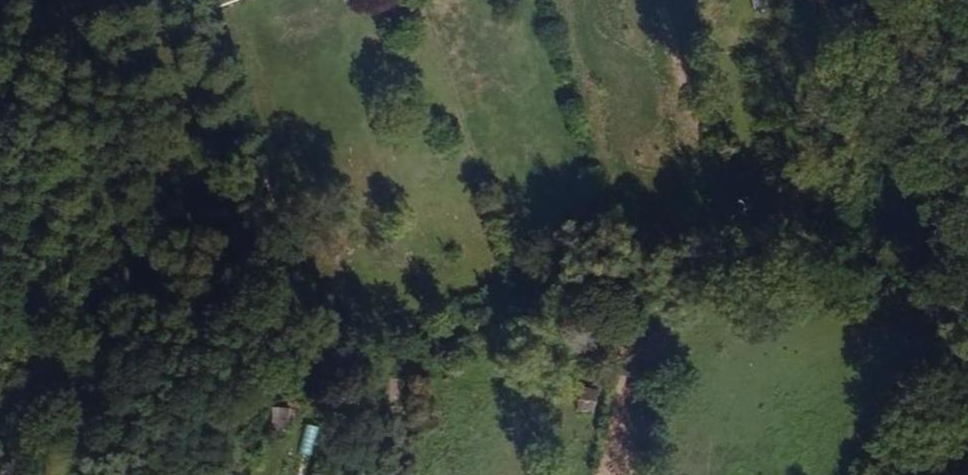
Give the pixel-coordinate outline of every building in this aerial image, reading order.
[(580,386),(577,409),(594,412),(597,389),(580,386)] [(272,406),(271,422),(290,423),(291,407),(272,406)] [(313,455),(319,425),(305,422),(299,452),(313,455)]
